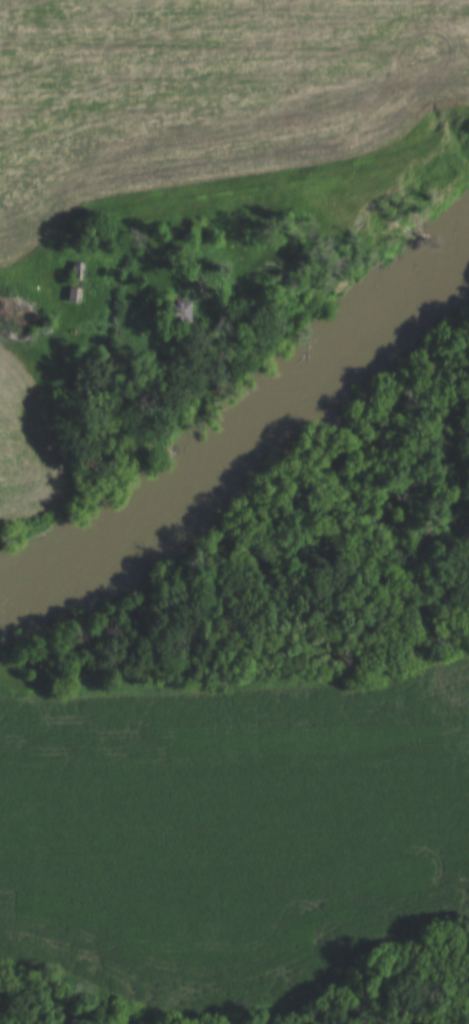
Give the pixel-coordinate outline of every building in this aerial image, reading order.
[(79,281),(79,263),(69,263),(69,281),(79,281)] [(75,287),(66,286),(65,300),(75,301),(75,287)] [(184,303),(158,303),(158,324),(184,324),(184,303)]
